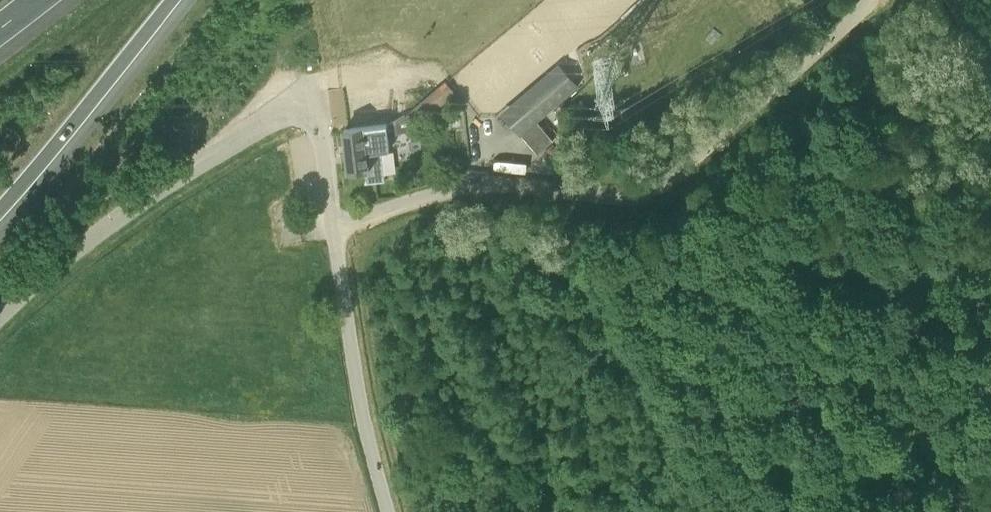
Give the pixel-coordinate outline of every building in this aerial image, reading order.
[(712,45),(722,34),(714,28),(706,39),(712,45)] [(579,86),(558,63),(501,112),(520,135),(579,86)] [(449,98),(439,87),(422,101),(411,110),(419,120),(449,98)] [(389,151),(386,127),(343,131),(347,171),(364,169),(366,182),(364,183),(364,184),(384,182),(381,152),(389,151)]
